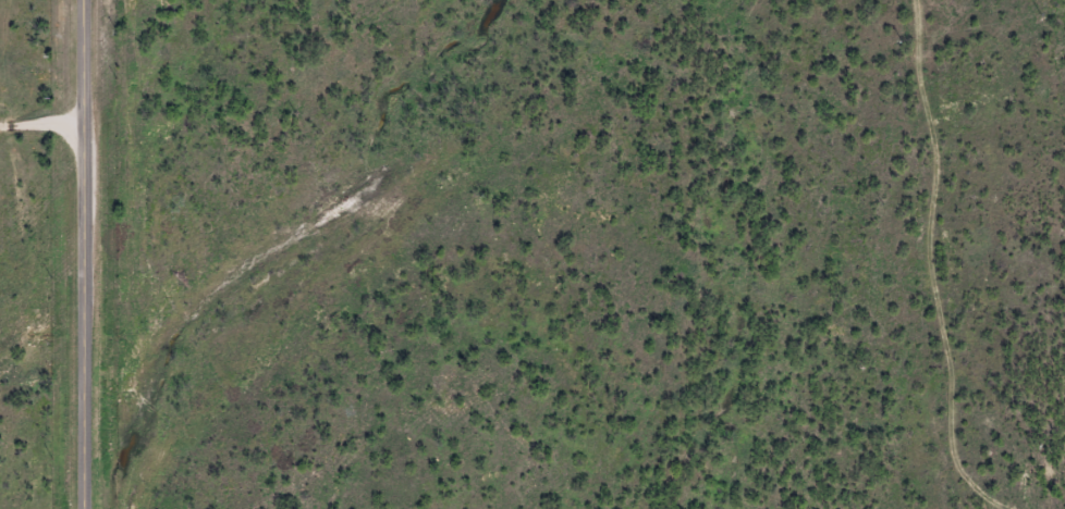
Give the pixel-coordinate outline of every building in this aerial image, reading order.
[(1025,453),(1013,440),(1003,450),(1016,462),(1025,453)]
